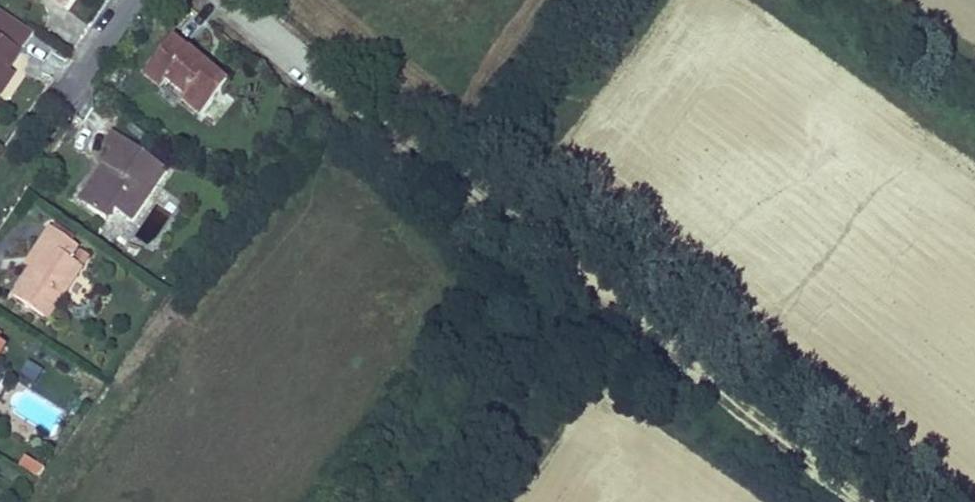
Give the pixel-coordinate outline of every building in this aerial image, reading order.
[(11,67),(36,29),(0,6),(0,84),(11,67)] [(192,44),(177,30),(144,68),(162,84),(168,76),(186,92),(182,96),(199,110),(231,74),(194,42),(192,44)] [(11,67),(0,84),(0,89),(3,91),(17,70),(11,67)] [(168,167),(118,131),(108,145),(114,150),(104,163),(111,169),(88,201),(109,216),(116,206),(132,217),(168,167)] [(111,169),(104,163),(81,196),(88,201),(111,169)] [(48,314),(83,263),(71,255),(80,242),(52,223),(41,240),(47,244),(30,267),(14,291),(48,314)] [(47,244),(41,240),(24,263),(30,267),(47,244)] [(0,335),(0,355),(9,341),(0,335)] [(47,465),(26,453),(20,463),(40,476),(47,465)]
